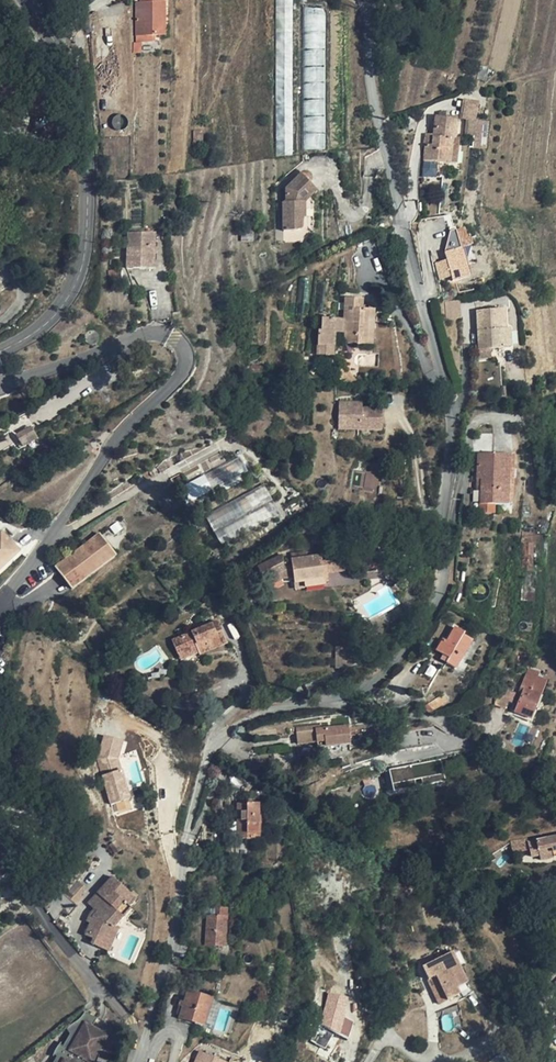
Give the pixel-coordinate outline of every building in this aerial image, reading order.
[(278,155),(293,155),(292,0),(278,0),(278,155)] [(164,36),(164,2),(140,3),(136,3),(136,36),(164,36)] [(326,151),(327,6),(304,7),(304,151),(326,151)] [(479,65),(467,61),(463,76),(476,79),(479,65)] [(478,103),(464,100),(460,118),(474,121),(478,103)] [(457,119),(436,117),(434,135),(433,145),(426,144),(424,161),(455,164),(458,140),(455,139),(457,119)] [(434,135),(427,134),(426,144),(433,145),(434,135)] [(307,173),(306,172),(304,173),(302,173),(302,174),(287,188),(287,202),(284,202),(284,229),(299,229),(301,229),(301,228),(302,227),(302,225),(303,218),(305,218),(305,202),(317,190),(310,182),(311,181),(311,180),(311,178),(311,177),(311,176),(310,175),(310,174),(309,173),(307,173)] [(254,217),(244,216),(243,233),(254,234),(254,217)] [(473,275),(465,248),(473,246),(467,226),(442,232),(455,280),(473,275)] [(155,234),(128,233),(127,268),(141,269),(154,269),(155,234)] [(254,234),(243,233),(242,241),(254,242),(254,234)] [(360,293),(345,292),(344,312),(322,310),(321,323),(319,323),(317,347),(342,348),(342,338),(368,339),(369,315),(374,315),(375,305),(362,304),(360,293)] [(460,300),(446,301),(448,319),(461,318),(460,300)] [(506,329),(505,309),(477,311),(479,349),(491,349),(507,348),(506,329)] [(95,330),(92,330),(90,330),(88,332),(86,333),(85,336),(85,339),(86,342),(88,344),(91,345),(93,345),(96,344),(98,342),(99,340),(100,338),(99,335),(99,334),(97,332),(95,330)] [(492,359),(491,349),(479,349),(476,349),(476,359),(492,359)] [(341,377),(359,378),(340,358),(339,358),(338,373),(341,377)] [(261,367),(252,365),(250,376),(260,377),(261,367)] [(381,397),(337,400),(339,427),(382,424),(381,397)] [(15,418),(6,422),(9,427),(17,422),(15,418)] [(40,437),(33,426),(19,434),(26,446),(40,437)] [(511,455),(479,454),(477,479),(482,479),(481,491),(481,504),(495,505),(509,505),(511,455)] [(251,478),(239,456),(178,488),(189,510),(251,478)] [(205,516),(214,532),(273,500),(264,484),(205,516)] [(281,516),(273,500),(214,532),(223,547),(281,516)] [(495,505),(481,504),(480,513),(494,513),(495,505)] [(2,531),(0,533),(0,570),(20,551),(2,531)] [(532,533),(522,532),(521,543),(524,543),(523,570),(533,571),(534,544),(532,544),(532,533)] [(117,555),(100,533),(55,567),(72,590),(117,555)] [(265,584),(292,576),(285,554),(258,562),(265,584)] [(353,555),(325,557),(327,573),(355,570),(353,555)] [(325,584),(321,556),(291,560),(294,583),(305,582),(305,587),(325,584)] [(537,572),(523,571),(521,601),(535,602),(537,572)] [(228,643),(219,621),(172,640),(178,654),(196,646),(198,652),(199,655),(228,643)] [(533,623),(525,622),(527,624),(528,627),(527,629),(525,630),(523,631),(531,632),(533,623)] [(465,633),(456,628),(447,642),(444,640),(437,650),(443,654),(444,655),(450,658),(447,663),(456,668),(472,641),(463,636),(465,633)] [(351,667),(353,646),(338,645),(336,666),(351,667)] [(198,652),(196,646),(178,654),(180,660),(198,652)] [(539,673),(529,669),(522,688),(525,689),(515,713),(531,719),(547,681),(538,677),(539,673)] [(512,692),(502,688),(496,705),(505,708),(512,692)] [(440,697),(425,706),(428,711),(442,702),(440,697)] [(282,720),(268,722),(269,734),(283,733),(282,720)] [(321,727),(321,723),(296,726),(298,741),(317,739),(317,745),(351,741),(349,724),(321,727)] [(390,738),(388,732),(380,735),(381,740),(390,738)] [(116,765),(123,739),(107,735),(99,760),(116,765)] [(260,760),(258,747),(248,756),(249,762),(260,760)] [(440,759),(390,769),(395,792),(444,781),(440,759)] [(111,806),(128,803),(123,770),(105,773),(111,806)] [(261,830),(261,799),(238,799),(238,832),(247,833),(248,829),(261,830)] [(528,841),(532,856),(540,855),(541,860),(554,857),(553,852),(555,851),(555,835),(528,841)] [(137,899),(113,878),(98,894),(107,902),(98,912),(94,916),(91,925),(86,936),(94,940),(92,944),(102,949),(111,926),(114,928),(115,926),(131,908),(129,906),(137,899)] [(81,896),(73,889),(67,896),(75,904),(81,896)] [(67,896),(65,894),(60,900),(70,916),(79,907),(75,904),(67,896)] [(89,904),(95,910),(98,912),(107,902),(98,894),(89,904)] [(217,904),(205,903),(205,916),(208,917),(206,946),(225,947),(227,918),(228,910),(217,909),(217,904)] [(94,916),(98,912),(95,910),(91,914),(88,923),(91,925),(94,916)] [(114,928),(111,926),(102,949),(108,952),(119,928),(115,926),(114,928)] [(468,983),(453,953),(424,967),(429,980),(436,977),(448,1001),(460,995),(457,989),(468,983)] [(184,971),(171,968),(169,978),(182,980),(184,971)] [(448,1001),(436,977),(429,980),(441,1005),(448,1001)] [(213,1000),(189,993),(185,1003),(184,1008),(180,1018),(205,1025),(213,1000)] [(112,1049),(100,1038),(105,1032),(94,1023),(93,1023),(92,1025),(91,1026),(88,1029),(86,1030),(84,1031),(81,1032),(78,1034),(76,1034),(75,1034),(74,1034),(73,1034),(75,1040),(66,1050),(63,1048),(56,1056),(59,1059),(56,1061),(101,1061),(112,1049)] [(117,1043),(105,1032),(100,1038),(112,1049),(117,1043)] [(197,1061),(228,1061),(201,1051),(197,1061)]
